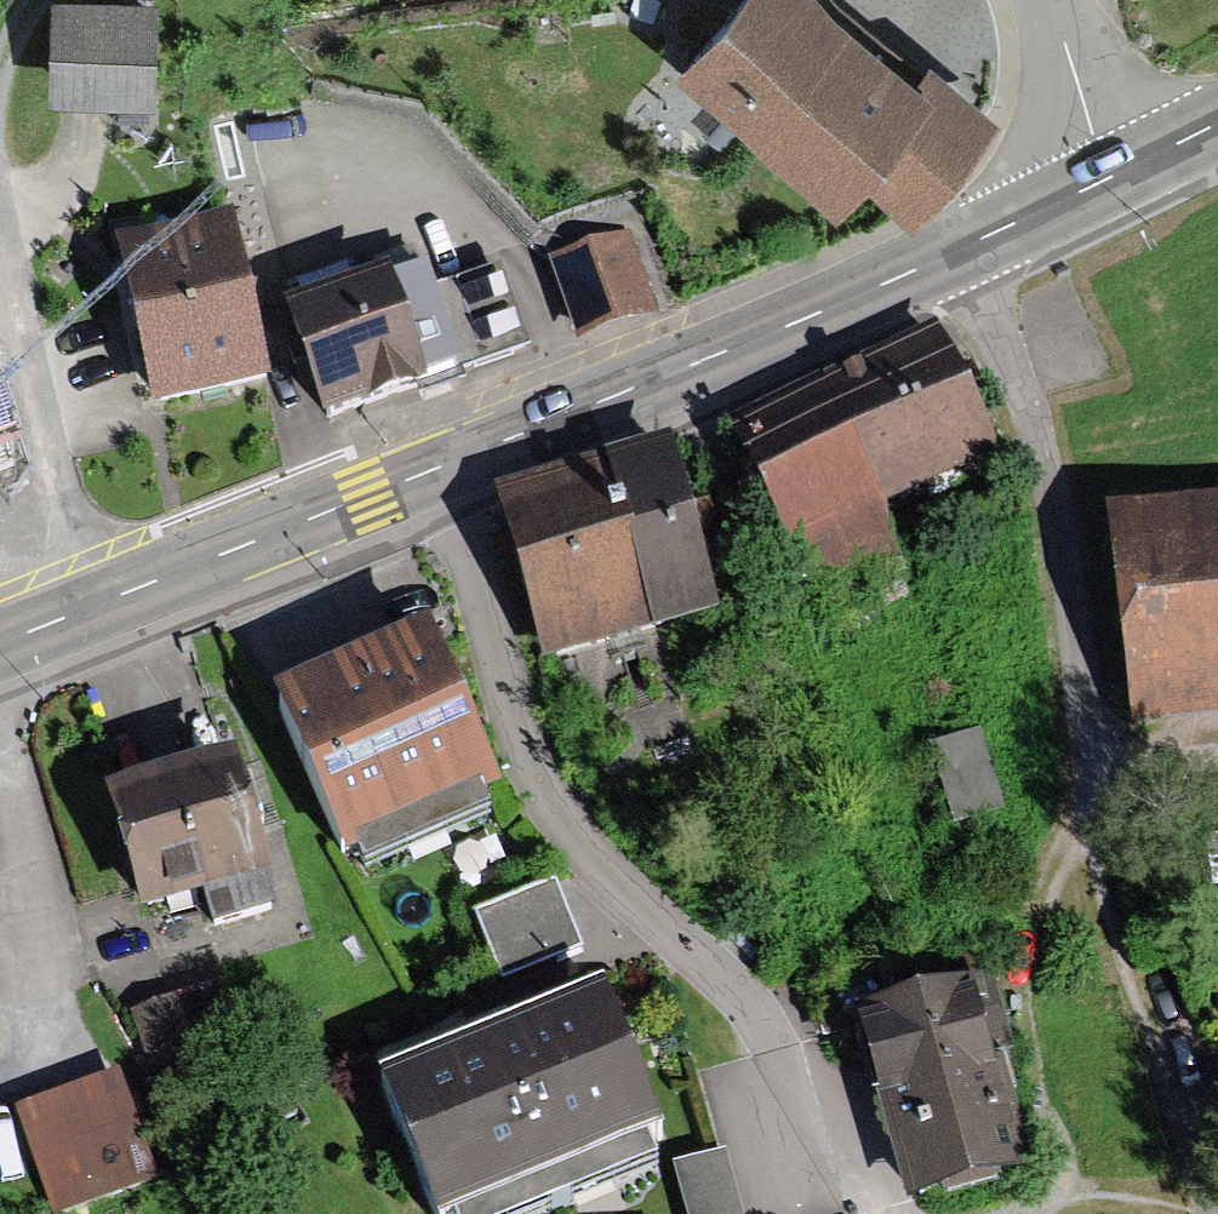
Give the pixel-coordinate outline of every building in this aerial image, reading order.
[(50,91),(153,93),(155,0),(52,0),(50,91)] [(841,0),(728,0),(676,62),(836,195),(859,167),(912,210),(997,109),(931,54),(921,66),(841,0)] [(234,220),(117,246),(134,323),(153,409),(270,383),(251,296),(234,220)] [(631,232),(552,257),(579,341),(658,315),(631,232)] [(388,273),(287,308),(305,357),(327,421),(419,389),(422,398),(466,383),(463,373),(530,349),(502,271),(436,294),(427,269),(392,282),(388,273)] [(866,366),(730,433),(787,546),(800,539),(808,555),(818,551),(842,606),(908,573),(889,528),(889,506),(999,454),(970,390),(943,328),(866,366)] [(27,437),(0,367),(0,447),(27,437)] [(665,442),(498,491),(548,661),(625,639),(715,612),(692,533),(665,442)] [(1107,508),(1130,728),(1217,719),(1217,497),(1107,508)] [(433,626),(277,691),(348,860),(361,854),(366,868),(491,816),(486,803),(504,795),(433,626)] [(932,746),(956,827),(1007,811),(983,731),(932,746)] [(279,906),(236,757),(111,793),(145,911),(203,894),(212,925),(279,906)] [(475,914),(503,982),(582,949),(555,882),(475,914)] [(977,981),(858,1015),(891,1129),(911,1200),(1030,1166),(977,981)] [(213,988),(133,1010),(155,1093),(236,1071),(213,988)] [(605,990),(489,1036),(382,1079),(436,1213),(541,1213),(658,1167),(648,1141),(664,1134),(605,990)] [(58,1213),(61,1213),(157,1176),(115,1070),(16,1109),(58,1213)] [(729,1152),(678,1164),(690,1213),(745,1213),(729,1152)]
